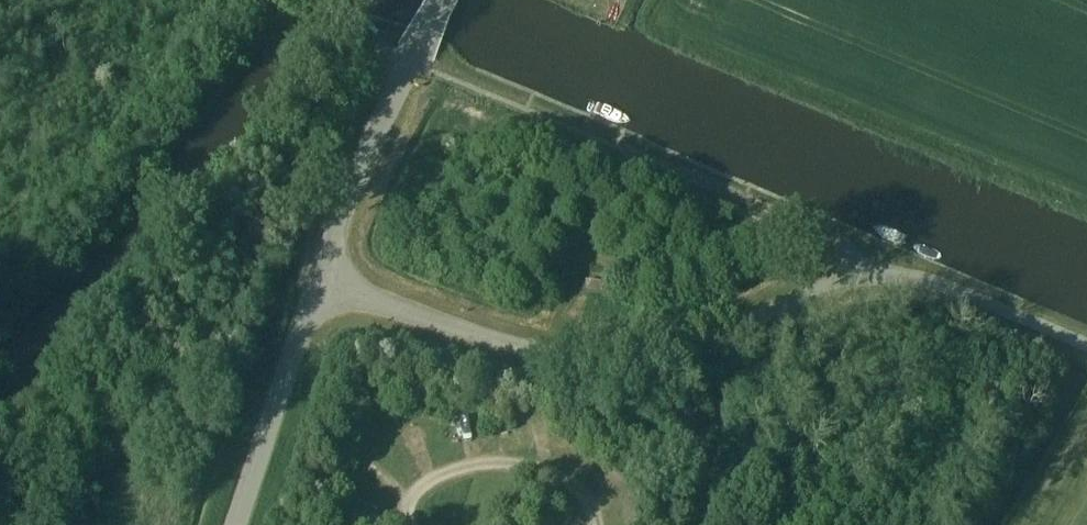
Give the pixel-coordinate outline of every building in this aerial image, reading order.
[(615,292),(616,282),(591,282),(591,291),(615,292)]
